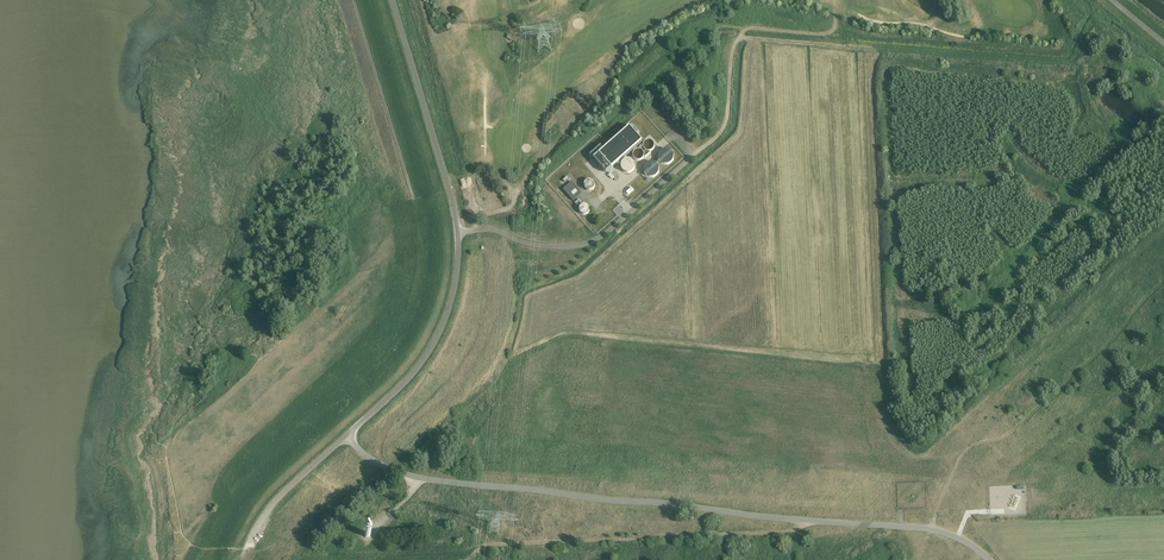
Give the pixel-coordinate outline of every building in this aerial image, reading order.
[(642,141),(629,127),(604,149),(601,146),(590,155),(596,162),(597,162),(606,172),(642,141)] [(646,151),(649,152),(651,151),(653,150),(654,148),(655,146),(654,143),(652,141),(650,140),(647,141),(645,142),(643,144),(643,147),(644,149),(646,151)] [(635,159),(637,161),(640,161),(642,159),(644,158),(644,155),(644,153),(643,151),(640,150),(638,149),(636,150),(634,152),(633,154),(633,157),(635,159)] [(663,164),(666,164),(668,164),(671,163),(673,161),(674,158),(674,156),(672,153),(670,150),(667,149),(664,149),(661,151),(659,153),(658,156),(659,159),(660,162),(663,164)] [(625,160),(623,161),(622,163),(621,166),(622,169),(623,171),(625,172),(628,173),(631,172),(633,171),(634,169),(635,167),(635,164),(634,162),(632,160),(630,159),(627,159),(625,160)] [(648,176),(651,177),(653,177),(656,176),(658,174),(659,171),(659,169),(658,166),(656,163),(653,162),(649,162),(647,164),(645,166),(644,169),(644,172),(646,174),(648,176)] [(593,182),(591,180),(589,180),(587,180),(585,181),(584,183),(584,186),(584,188),(586,189),(588,190),(591,190),(592,189),(594,186),(594,184),(593,182)] [(571,182),(563,189),(573,200),(581,193),(571,182)] [(580,207),(579,209),(580,212),(581,214),(583,215),(586,215),(588,214),(589,212),(590,209),(589,207),(588,205),(586,204),(583,204),(581,205),(580,207)]
